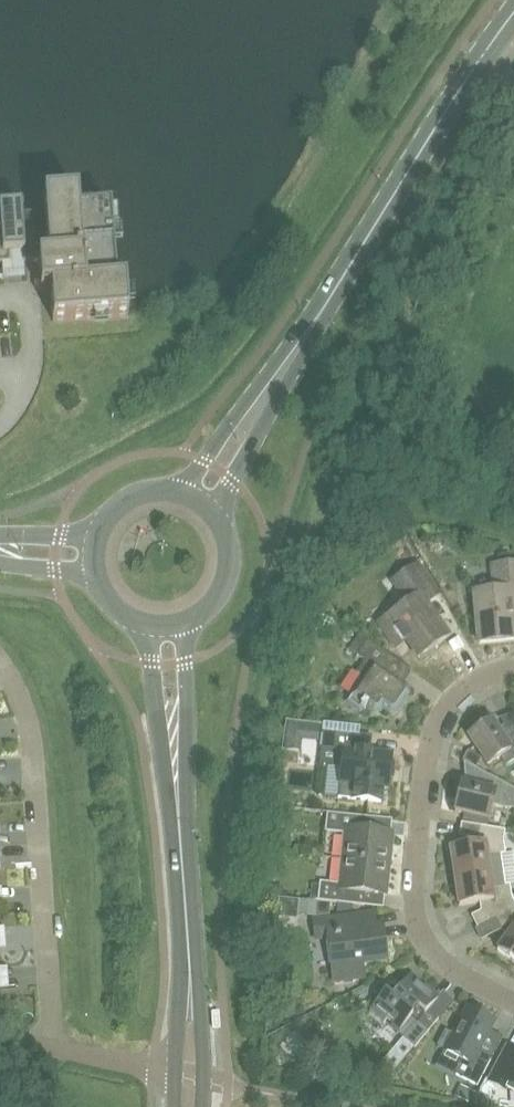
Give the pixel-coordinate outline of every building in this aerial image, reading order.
[(128,317),(126,283),(116,284),(111,209),(80,211),(78,194),(44,197),(45,213),(22,215),(21,215),(24,253),(23,253),(24,264),(38,263),(41,292),(51,292),(53,323),(128,317)] [(22,215),(21,205),(0,207),(0,264),(10,264),(9,254),(23,253),(24,253),(21,215),(22,215)] [(404,529),(391,537),(397,547),(410,539),(404,529)] [(474,596),(479,644),(513,641),(513,639),(511,609),(513,609),(513,564),(492,566),(495,594),(474,596)] [(408,604),(379,623),(397,649),(407,641),(419,658),(448,638),(425,605),(438,596),(416,565),(393,582),(408,604)] [(395,659),(367,640),(359,634),(348,650),(365,661),(356,673),(364,678),(351,697),(362,705),(361,707),(365,710),(366,707),(374,713),(380,711),(382,708),(390,713),(396,712),(408,694),(407,689),(385,673),(395,659)] [(501,734),(492,722),(468,738),(487,766),(500,758),(506,766),(513,761),(513,723),(504,727),(506,732),(501,734)] [(381,803),(383,788),(388,789),(391,756),(357,752),(358,735),(323,731),(320,760),(319,766),(326,767),(323,797),(353,800),(381,803)] [(482,759),(468,751),(462,761),(476,769),(482,759)] [(455,812),(488,820),(492,805),(513,810),(513,790),(495,780),(492,791),(461,784),(455,812)] [(342,860),(389,865),(392,834),(369,831),(371,818),(327,814),(325,832),(345,834),(342,860)] [(503,871),(500,855),(505,854),(503,841),(505,831),(481,827),(478,845),(450,850),(455,878),(503,871)] [(385,895),(389,865),(342,860),(340,883),(320,881),(318,902),(333,903),(364,906),(365,893),(385,895)] [(505,886),(503,871),(455,878),(459,906),(486,902),(495,919),(513,909),(513,902),(512,898),(510,885),(505,886)] [(290,899),(288,917),(298,918),(299,900),(290,899)] [(333,903),(318,902),(303,900),(302,914),(319,916),(331,914),(333,903)] [(495,919),(501,931),(510,926),(513,929),(497,951),(513,964),(513,909),(495,919)] [(352,918),(314,923),(316,939),(329,937),(335,981),(363,977),(362,963),(385,960),(381,929),(354,932),(352,918)] [(391,986),(370,1011),(384,1023),(387,1019),(400,1030),(396,1033),(405,1041),(414,1048),(439,1019),(429,1010),(440,997),(425,985),(422,989),(416,984),(419,980),(412,974),(397,991),(391,986)] [(456,1075),(465,1079),(477,1086),(491,1059),(479,1053),(495,1022),(466,1007),(452,1035),(445,1031),(437,1047),(460,1059),(454,1069),(456,1075)] [(506,1048),(489,1082),(505,1090),(509,1084),(513,1086),(513,1052),(506,1048)] [(391,1076),(382,1068),(376,1075),(385,1083),(391,1076)] [(316,1074),(305,1072),(304,1079),(315,1080),(316,1074)] [(477,1094),(460,1085),(455,1096),(472,1104),(477,1094)] [(489,1100),(479,1095),(474,1104),(487,1106),(489,1100)]
